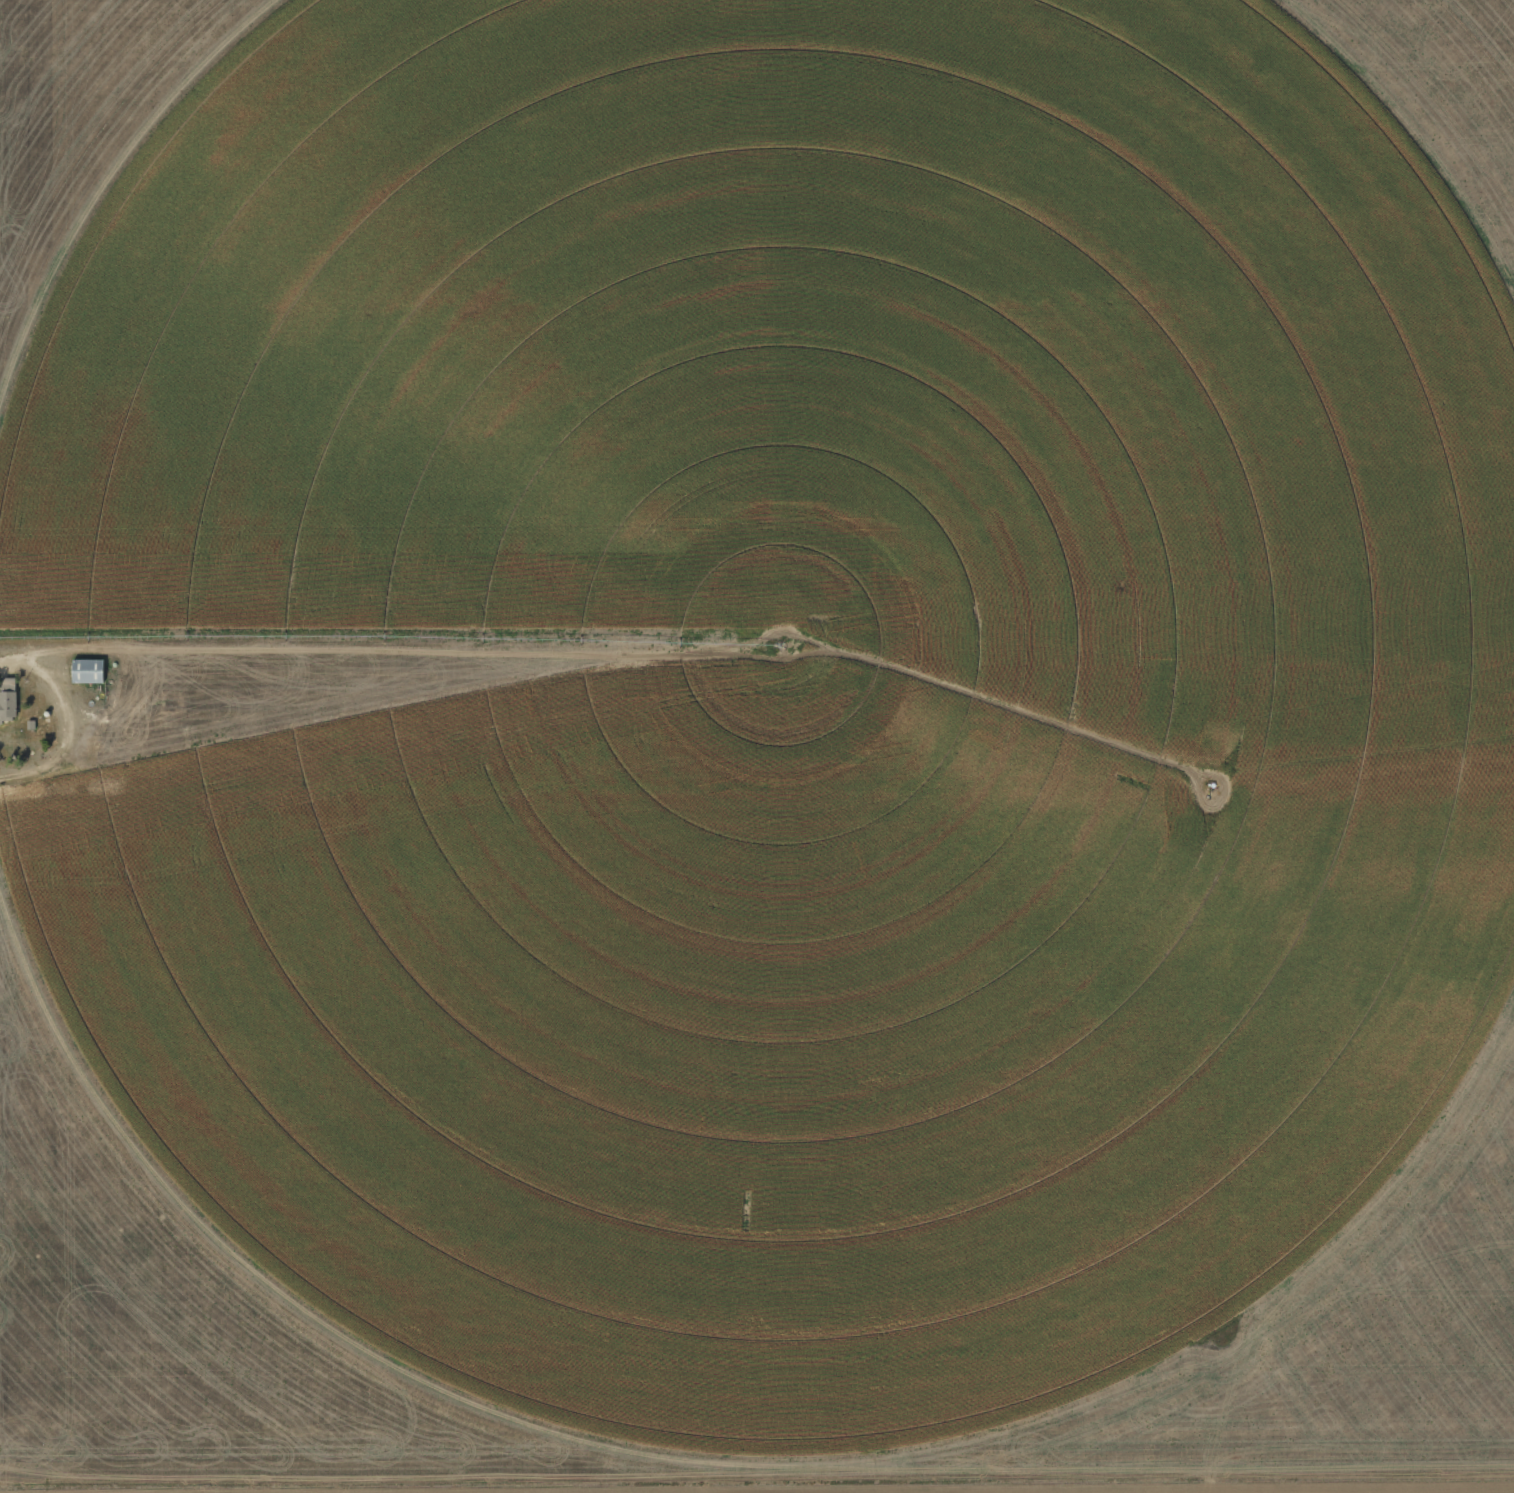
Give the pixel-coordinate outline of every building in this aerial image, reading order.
[(102,683),(102,660),(67,659),(66,682),(102,683)] [(13,722),(13,677),(0,677),(0,722),(13,722)]
